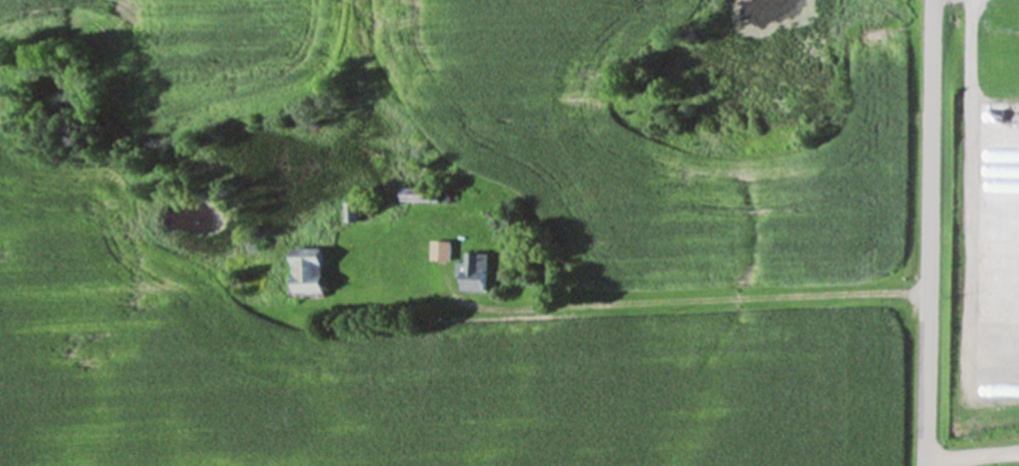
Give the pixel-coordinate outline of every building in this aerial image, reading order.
[(403,201),(443,201),(443,187),(403,187),(403,201)] [(347,203),(347,221),(358,221),(358,203),(347,203)] [(435,260),(454,260),(454,241),(435,241),(435,260)] [(329,247),(296,247),(297,294),(329,293),(329,247)] [(466,291),(491,291),(491,252),(466,252),(466,291)]
